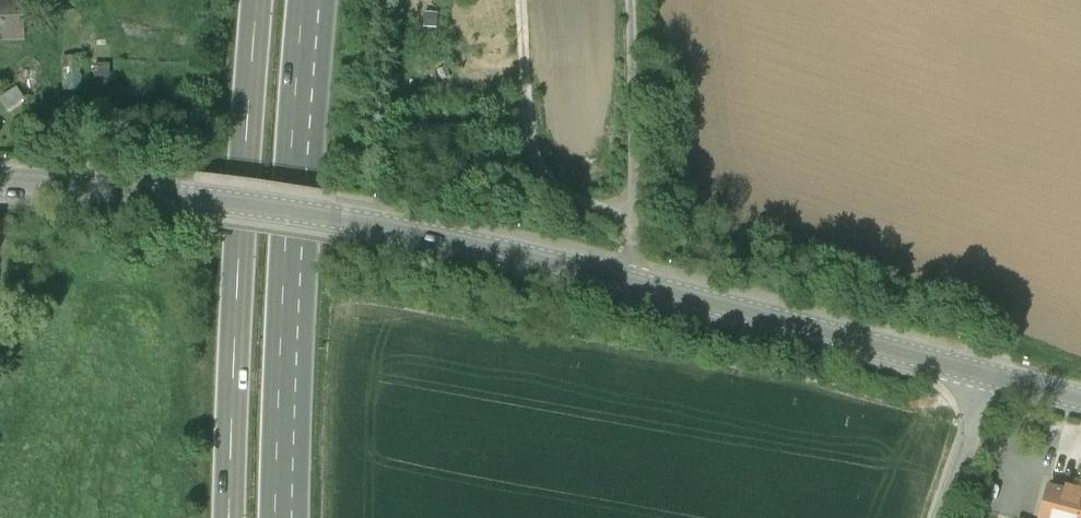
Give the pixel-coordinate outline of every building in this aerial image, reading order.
[(12,44),(10,12),(0,13),(0,45),(12,44)] [(79,54),(62,54),(63,89),(80,89),(79,54)] [(1043,487),(1034,517),(1080,517),(1080,498),(1043,487)]
